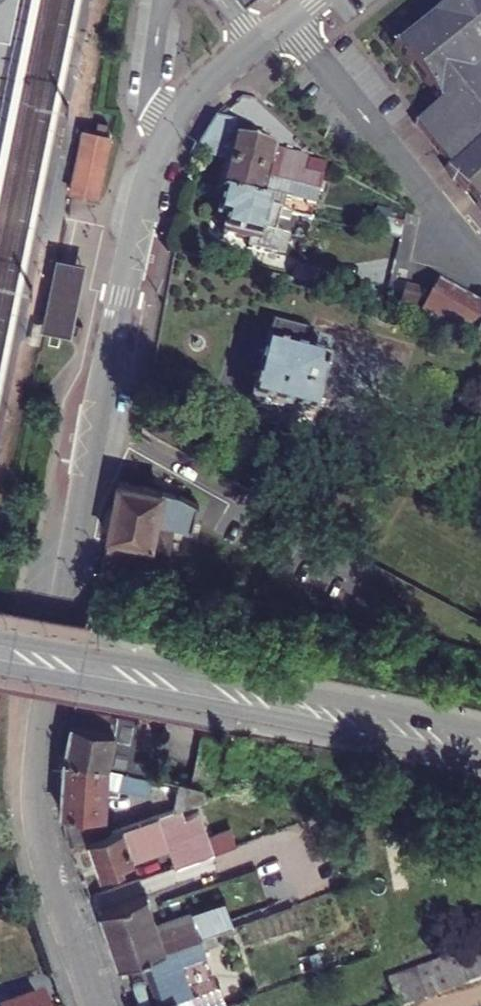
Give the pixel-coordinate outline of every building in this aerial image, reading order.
[(13,0),(0,0),(0,63),(13,0)] [(394,47),(441,103),(417,124),(452,166),(448,170),(480,210),(480,0),(454,0),(394,47)] [(239,124),(217,119),(195,155),(195,156),(226,164),(314,187),(317,173),(297,167),(300,153),(257,143),(259,134),(238,128),(239,124)] [(112,136),(84,130),(76,167),(72,188),(99,194),(112,136)] [(320,207),(324,189),(314,187),(226,164),(219,194),(223,195),(262,206),(265,193),(320,207)] [(262,206),(223,195),(217,218),(226,221),(223,232),(252,241),(251,246),(283,254),(289,234),(276,231),(280,216),(291,219),(292,214),(262,206)] [(70,260),(56,257),(43,329),(71,334),(84,263),(70,260)] [(401,306),(420,312),(425,295),(407,288),(401,306)] [(426,315),(480,346),(480,310),(442,288),(426,315)] [(253,404),(314,420),(319,404),(331,407),(340,370),(325,366),(325,364),(303,359),(311,334),(274,324),(253,404)] [(192,527),(198,511),(180,501),(115,490),(101,566),(143,573),(147,554),(167,558),(171,536),(188,540),(192,527)] [(130,773),(153,777),(155,765),(134,760),(141,721),(75,707),(65,760),(130,773)] [(64,815),(97,819),(105,814),(117,815),(134,801),(147,801),(149,791),(170,798),(172,792),(179,793),(182,782),(153,777),(130,773),(65,760),(62,802),(64,814),(64,815)] [(195,782),(197,775),(189,774),(188,781),(195,782)] [(324,803),(314,807),(318,818),(329,814),(324,803)] [(103,835),(90,839),(103,876),(127,866),(126,862),(170,845),(178,867),(213,855),(239,845),(235,833),(211,840),(201,815),(187,820),(182,808),(103,835)] [(71,845),(90,839),(103,835),(97,819),(64,815),(71,845)] [(213,855),(178,867),(174,869),(186,905),(226,891),(213,855)] [(119,886),(124,899),(141,891),(136,879),(119,886)] [(232,927),(235,926),(232,917),(241,913),(238,906),(230,909),(228,906),(161,930),(148,896),(101,910),(119,966),(143,957),(207,936),(232,927)] [(232,927),(207,936),(211,950),(236,941),(232,927)] [(199,991),(189,964),(213,955),(211,950),(207,936),(143,957),(159,1005),(204,1005),(199,991)] [(479,976),(480,976),(480,941),(469,945),(479,976)] [(466,980),(479,976),(469,945),(457,948),(466,980)] [(395,999),(397,1003),(410,999),(424,994),(437,990),(452,985),(460,982),(466,980),(457,948),(443,952),(429,957),(415,961),(399,966),(384,970),(395,999)] [(204,1005),(223,1005),(233,1002),(226,982),(199,991),(204,1005)]
